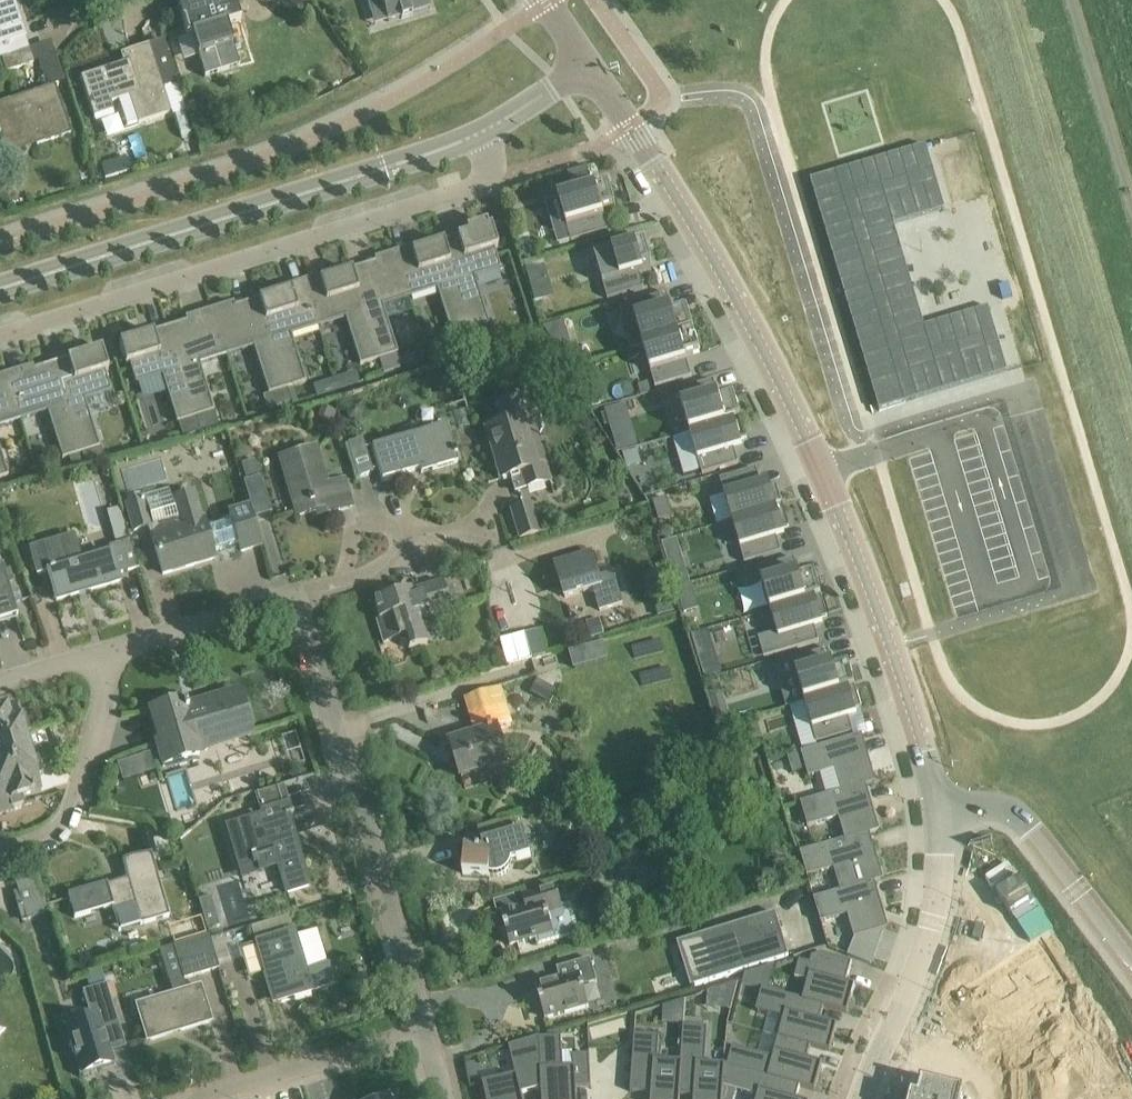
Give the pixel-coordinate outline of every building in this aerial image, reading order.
[(16,40),(12,27),(21,25),(13,0),(0,0),(0,45),(16,40)] [(234,0),(203,0),(178,8),(187,37),(192,35),(205,78),(240,67),(227,25),(241,21),(234,0)] [(372,11),(385,7),(389,22),(432,9),(429,0),(369,0),(372,11)] [(108,68),(80,77),(93,117),(114,110),(112,103),(130,97),(138,124),(172,113),(164,89),(178,84),(163,40),(121,54),(125,67),(109,72),(108,68)] [(29,49),(2,58),(6,72),(33,63),(29,49)] [(55,55),(39,60),(47,84),(63,79),(55,55)] [(0,106),(0,140),(4,152),(26,145),(25,143),(35,140),(37,145),(71,134),(56,88),(0,106)] [(840,172),(811,180),(846,296),(880,411),(886,409),(1008,372),(989,308),(925,327),(905,261),(894,226),(945,210),(926,146),(840,172)] [(126,157),(114,161),(118,175),(130,171),(126,157)] [(574,194),(559,199),(571,241),(609,230),(603,210),(616,206),(609,184),(594,189),(588,168),(568,174),(574,194)] [(467,234),(442,242),(470,332),(487,326),(490,325),(474,278),(500,269),(494,249),(497,248),(490,226),(487,227),(486,223),(465,230),(467,234)] [(413,246),(395,252),(409,298),(437,290),(452,337),(455,336),(470,332),(442,242),(412,251),(411,248),(414,247),(413,246)] [(646,242),(595,257),(608,299),(644,288),(640,274),(638,268),(643,267),(652,264),(646,242)] [(375,263),(351,271),(378,358),(396,353),(382,306),(409,298),(395,252),(374,259),(375,263)] [(526,272),(529,285),(546,279),(543,267),(538,268),(526,272)] [(322,275),(304,281),(318,326),(345,318),(359,364),(378,358),(351,271),(321,280),(320,277),(322,276),(322,275)] [(289,290),(259,299),(287,388),(306,383),(291,334),(318,326),(303,281),(285,286),(286,287),(288,287),(289,290)] [(1009,285),(1000,288),(1005,302),(1013,299),(1009,285)] [(667,293),(620,307),(633,350),(644,347),(643,346),(694,331),(688,309),(673,314),(667,293)] [(233,303),(212,310),(226,354),(253,346),(268,394),(287,388),(259,299),(235,307),(233,303)] [(167,328),(195,417),(214,412),(199,363),(226,354),(212,310),(194,315),(194,316),(196,315),(197,319),(167,328)] [(487,326),(470,332),(475,346),(492,341),(487,326)] [(122,342),(119,343),(126,365),(129,364),(136,384),(162,376),(177,423),(195,417),(167,328),(143,336),(142,332),(121,338),(122,342)] [(694,331),(643,346),(644,347),(656,387),(692,377),(685,356),(700,352),(694,331)] [(470,332),(455,336),(460,351),(475,346),(470,332)] [(571,345),(555,350),(565,367),(583,362),(577,343),(571,345)] [(77,357),(53,364),(81,453),(100,448),(85,400),(111,392),(105,371),(108,370),(101,349),(98,350),(96,346),(76,352),(77,357)] [(24,368),(6,374),(19,420),(47,411),(62,459),(81,453),(53,364),(23,373),(22,370),(24,369),(24,368)] [(567,384),(586,411),(608,396),(590,369),(567,384)] [(315,395),(359,386),(356,372),(313,381),(315,395)] [(19,420),(6,374),(0,376),(0,426),(19,420)] [(714,380),(678,391),(690,433),(741,418),(735,396),(719,401),(714,380)] [(525,394),(493,403),(500,424),(486,428),(502,479),(510,476),(510,477),(510,478),(513,479),(511,482),(514,484),(513,486),(516,488),(514,491),(515,491),(550,480),(545,465),(535,468),(521,420),(531,417),(525,394)] [(626,405),(605,411),(610,427),(631,421),(626,405)] [(741,418),(690,433),(702,471),(703,474),(739,464),(734,449),(733,443),(741,441),(747,439),(741,418)] [(453,451),(451,442),(445,424),(371,446),(382,481),(420,470),(421,474),(457,463),(455,456),(456,456),(455,451),(453,451)] [(347,443),(356,477),(370,473),(362,439),(347,443)] [(352,506),(346,485),(344,479),(327,484),(316,447),(279,458),(297,516),(332,506),(334,512),(352,506)] [(637,450),(623,454),(627,468),(641,464),(637,450)] [(254,461),(242,464),(247,481),(260,477),(254,461)] [(756,469),(720,479),(725,495),(733,521),(783,506),(777,485),(771,487),(762,489),(761,483),(756,469)] [(232,521),(205,529),(194,491),(171,498),(168,490),(144,497),(144,498),(141,499),(139,495),(126,499),(127,503),(125,503),(134,531),(149,526),(163,574),(215,559),(212,551),(238,544),(241,552),(261,546),(250,507),(229,513),(232,521)] [(668,499),(654,503),(659,520),(673,516),(668,499)] [(520,538),(538,533),(530,505),(511,510),(520,538)] [(783,506),(733,521),(745,563),(781,552),(777,538),(775,532),(783,529),(790,527),(783,506)] [(108,509),(111,537),(126,536),(123,508),(108,509)] [(74,537),(30,550),(38,576),(50,572),(53,584),(51,585),(56,601),(120,582),(111,553),(81,562),(74,537)] [(130,540),(119,543),(128,572),(139,568),(130,540)] [(594,589),(596,595),(600,610),(624,603),(616,576),(602,580),(594,552),(555,563),(565,598),(594,589)] [(682,558),(670,562),(677,588),(690,584),(682,558)] [(795,558),(758,569),(771,611),(821,596),(815,574),(801,579),(795,558)] [(15,613),(16,617),(18,616),(3,566),(0,567),(0,618),(15,613)] [(455,590),(446,593),(442,581),(374,602),(379,619),(376,620),(383,643),(398,639),(399,645),(408,650),(429,643),(422,618),(451,609),(449,603),(458,600),(455,590)] [(677,588),(676,588),(680,601),(695,597),(691,584),(690,584),(677,588)] [(777,633),(759,638),(765,658),(819,642),(815,627),(813,621),(822,619),(828,617),(821,596),(771,611),(777,633)] [(500,639),(507,664),(546,654),(539,628),(500,639)] [(635,657),(663,650),(660,639),(632,646),(635,657)] [(792,660),(774,665),(780,684),(798,678),(805,701),(855,686),(849,665),(834,670),(828,649),(792,660)] [(530,691),(550,702),(557,688),(537,677),(530,691)] [(855,686),(805,701),(805,702),(817,743),(853,733),(849,718),(847,712),(856,710),(862,708),(855,686)] [(476,735),(451,742),(462,777),(509,763),(499,729),(513,725),(502,687),(465,699),(476,735)] [(251,734),(239,691),(202,702),(203,704),(188,709),(186,702),(184,703),(183,701),(151,711),(161,743),(157,744),(164,766),(199,755),(195,740),(212,735),(214,742),(250,732),(250,734),(251,734)] [(29,732),(25,717),(19,719),(14,705),(0,710),(0,741),(1,740),(2,742),(24,736),(24,735),(30,733),(29,732)] [(724,712),(715,714),(719,725),(731,722),(729,714),(724,712)] [(738,727),(724,731),(729,749),(743,745),(738,727)] [(804,752),(802,753),(806,769),(809,777),(820,774),(835,769),(842,791),(842,792),(866,784),(867,785),(873,783),(869,769),(872,768),(862,735),(818,748),(804,752)] [(32,760),(24,736),(2,742),(1,740),(0,741),(0,772),(10,769),(9,767),(32,760)] [(800,754),(788,757),(793,773),(806,769),(802,753),(800,754)] [(149,755),(117,765),(122,782),(155,772),(149,755)] [(38,760),(38,759),(32,761),(32,760),(9,767),(10,769),(0,772),(0,814),(14,809),(11,800),(41,791),(37,777),(43,775),(38,760)] [(827,795),(801,803),(808,827),(835,819),(841,841),(846,839),(846,840),(870,833),(870,834),(877,832),(873,818),(876,817),(867,785),(866,784),(842,792),(842,791),(827,795)] [(278,866),(286,893),(309,886),(286,810),(285,810),(284,807),(262,813),(263,816),(227,827),(239,866),(251,862),(253,866),(258,864),(260,872),(278,866)] [(484,848),(465,847),(463,874),(490,875),(494,876),(499,876),(503,875),(505,873),(507,872),(508,870),(510,869),(511,866),(512,861),(532,855),(525,830),(516,832),(513,819),(478,829),(484,848)] [(841,841),(800,853),(808,877),(834,869),(840,891),(841,890),(841,892),(875,881),(875,882),(881,881),(876,867),(880,865),(870,834),(870,833),(846,840),(846,839),(841,841)] [(169,916),(157,876),(151,855),(123,863),(128,880),(107,886),(107,884),(68,895),(75,917),(112,906),(113,911),(135,904),(141,924),(169,916)] [(14,893),(13,893),(22,922),(33,919),(32,917),(44,914),(49,913),(36,868),(13,875),(18,892),(14,893)] [(840,891),(814,898),(821,923),(848,915),(855,938),(882,930),(884,929),(886,929),(881,915),(885,914),(875,882),(875,881),(841,892),(841,890),(840,891)] [(564,908),(564,907),(557,885),(522,895),(526,908),(502,915),(510,945),(539,937),(540,943),(576,932),(569,907),(564,908)] [(691,987),(789,957),(776,913),(678,943),(691,987)] [(294,931),(256,942),(266,975),(271,973),(274,982),(272,982),(278,1002),(334,985),(329,965),(318,930),(296,937),(294,931)] [(207,934),(170,946),(180,979),(217,967),(207,934)] [(1038,943),(951,1002),(1005,1083),(1091,1024),(1069,992),(1071,992),(1038,943)] [(824,1006),(824,1007),(848,1014),(848,1013),(855,985),(847,982),(852,963),(822,954),(800,961),(795,978),(808,981),(803,1000),(803,1001),(824,1006)] [(598,983),(597,980),(591,959),(557,968),(561,981),(537,988),(546,1018),(590,1005),(584,987),(598,983)] [(744,985),(752,987),(756,971),(745,975),(743,984),(744,985)] [(79,1075),(113,1065),(103,1030),(118,1025),(106,984),(82,991),(90,1016),(64,1024),(79,1075)] [(708,991),(708,995),(732,997),(733,984),(708,991)] [(211,1022),(205,1001),(200,986),(136,1006),(143,1027),(146,1026),(150,1040),(211,1022)] [(830,1052),(838,1025),(821,1020),(824,1007),(824,1006),(803,1001),(803,1000),(761,988),(755,1011),(784,1018),(779,1037),(811,1046),(811,1047),(830,1052)] [(664,1006),(663,1011),(685,1012),(686,1000),(664,1006)] [(681,1096),(684,1096),(692,1096),(694,1097),(694,1098),(723,1098),(724,1087),(723,1087),(724,1066),(724,1064),(722,1064),(709,1063),(706,1063),(708,1027),(704,1027),(684,1026),(681,1058),(681,1062),(682,1062),(680,1096),(681,1096)] [(681,1062),(662,1061),(658,1060),(660,1036),(635,1034),(631,1092),(641,1093),(651,1093),(651,1098),(680,1098),(681,1096),(680,1096),(682,1062),(681,1062)] [(540,1037),(543,1088),(542,1089),(542,1098),(578,1098),(577,1088),(592,1087),(590,1055),(574,1055),(574,1067),(564,1068),(562,1036),(541,1038),(541,1036),(540,1037)] [(519,1043),(509,1046),(515,1072),(516,1075),(483,1083),(484,1089),(480,1090),(482,1098),(523,1098),(522,1093),(542,1089),(543,1088),(540,1037),(519,1043)] [(728,1065),(727,1066),(800,1086),(800,1087),(815,1091),(823,1063),(808,1059),(811,1047),(811,1046),(779,1037),(774,1058),(733,1047),(728,1065)] [(724,1066),(723,1087),(724,1087),(758,1096),(757,1098),(797,1098),(797,1097),(800,1087),(800,1086),(727,1066),(724,1066)] [(964,1094),(921,1084),(917,1098),(912,1097),(911,1098),(963,1098),(964,1094)] [(1091,1098),(1131,1098),(1131,1093),(1128,1084),(1091,1098)]
